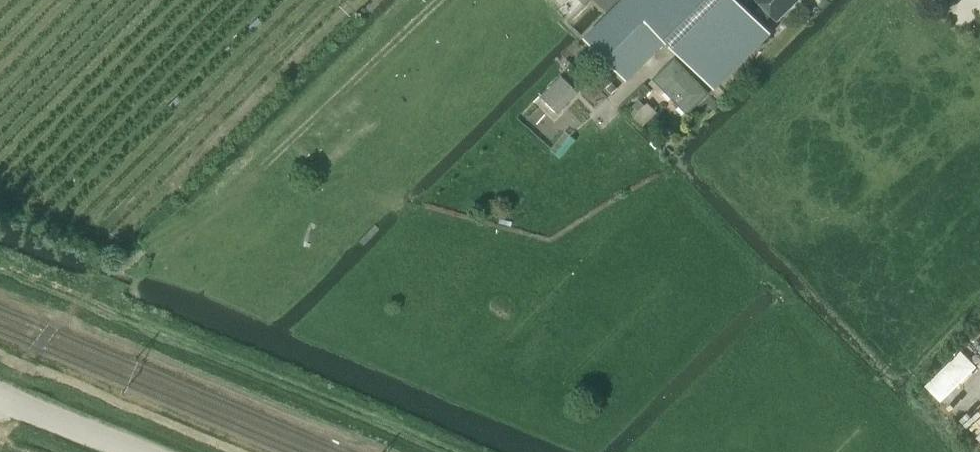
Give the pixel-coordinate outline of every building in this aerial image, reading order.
[(771,32),(763,23),(772,14),(778,19),(798,0),(749,0),(745,4),(742,1),(742,2),(740,0),(621,0),(584,36),(627,79),(666,40),(714,88),(771,32)] [(686,112),(708,92),(675,58),(654,78),(686,112)] [(558,109),(577,90),(564,76),(544,95),(558,109)] [(611,83),(604,89),(609,95),(616,89),(611,83)] [(638,97),(632,104),(634,106),(637,109),(644,102),(638,97)]
